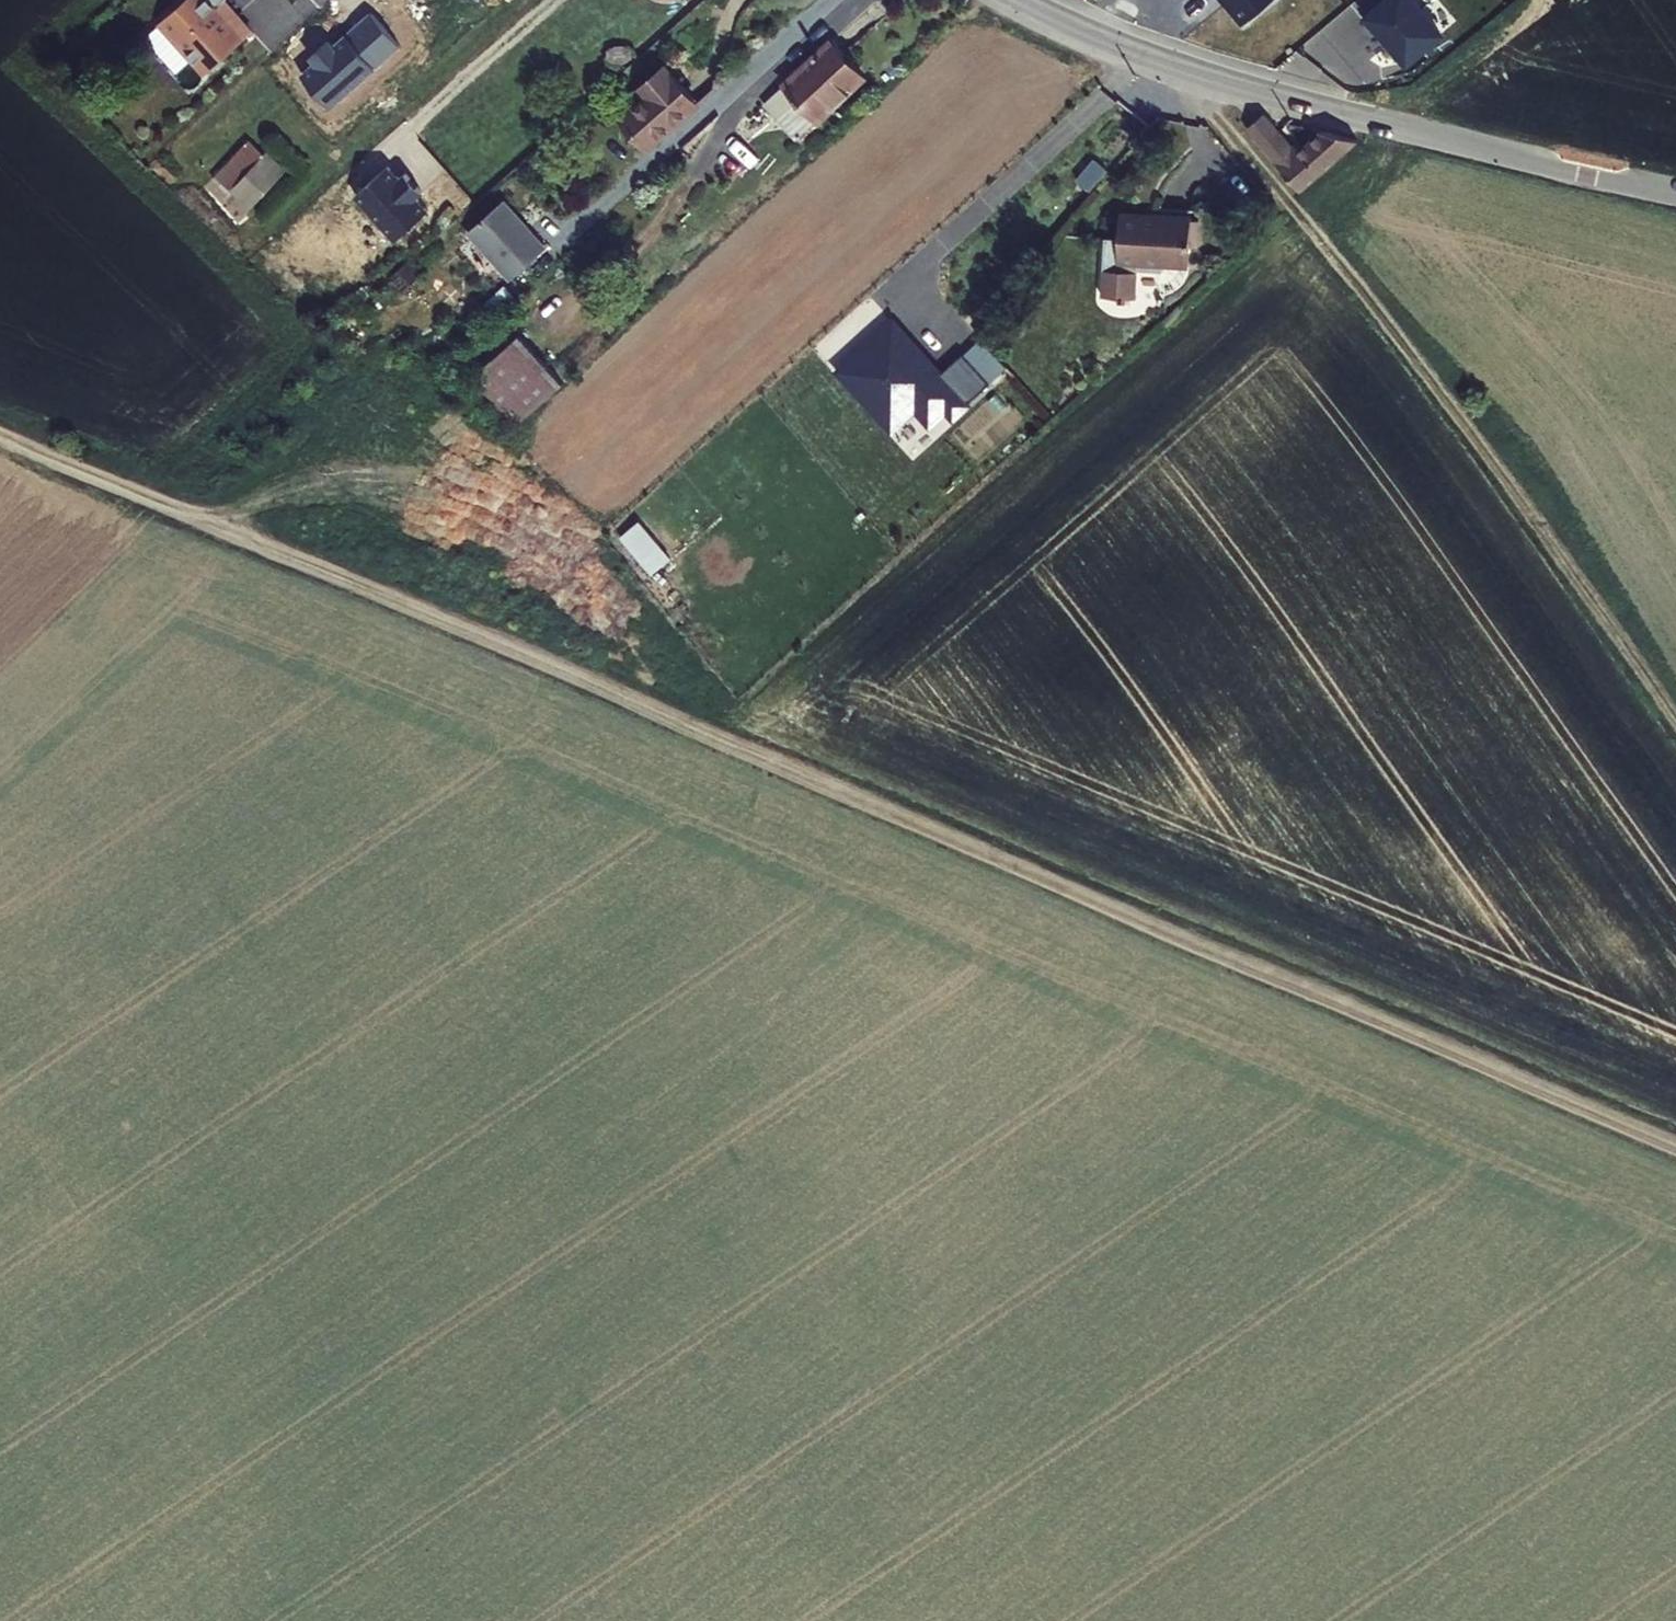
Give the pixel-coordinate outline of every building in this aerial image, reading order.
[(202,59),(251,16),(237,0),(235,0),(230,5),(226,0),(165,0),(156,7),(202,59)] [(1348,19),(1371,46),(1376,42),(1392,61),(1426,32),(1399,0),(1370,0),(1348,19)] [(869,71),(832,30),(765,91),(803,131),(869,71)] [(649,142),(696,100),(663,63),(641,82),(650,92),(624,115),(649,142)] [(1278,150),(1248,117),(1230,133),(1287,192),(1350,135),(1308,125),(1278,150)] [(248,127),(209,165),(223,180),(220,182),(238,201),(283,157),(266,138),(262,142),(248,127)] [(547,240),(503,192),(468,224),(511,272),(547,240)] [(1187,214),(1116,212),(1115,236),(1101,235),(1099,294),(1116,294),(1116,301),(1123,302),(1123,295),(1134,295),(1135,267),(1159,267),(1159,290),(1164,292),(1172,290),(1178,286),(1181,281),(1183,277),(1183,268),(1185,269),(1186,250),(1187,218),(1187,214)] [(1195,219),(1187,218),(1186,250),(1194,251),(1195,219)] [(519,418),(552,386),(511,344),(478,376),(519,418)] [(650,576),(671,559),(640,522),(619,539),(650,576)]
